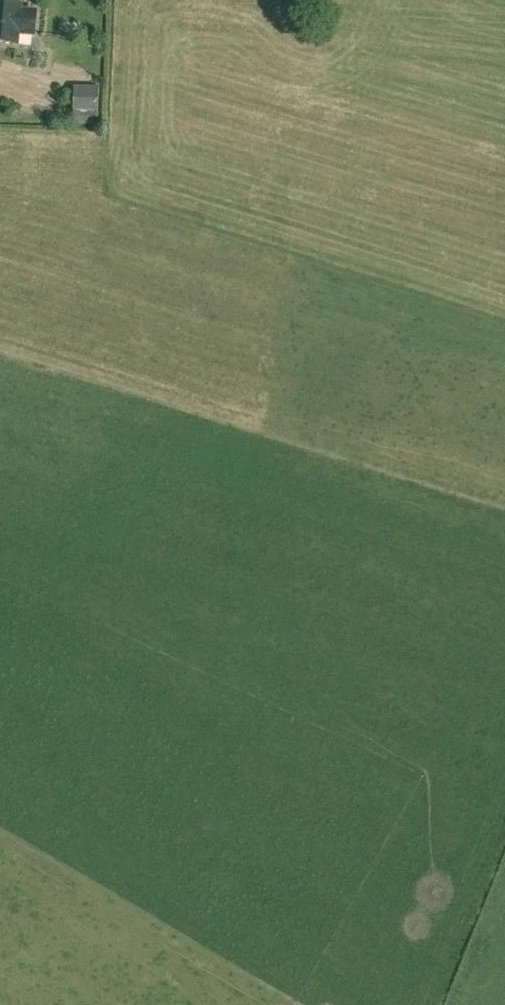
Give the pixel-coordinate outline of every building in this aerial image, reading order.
[(16,44),(17,33),(33,34),(35,10),(19,9),(20,4),(19,4),(19,0),(0,0),(0,43),(16,44)]
